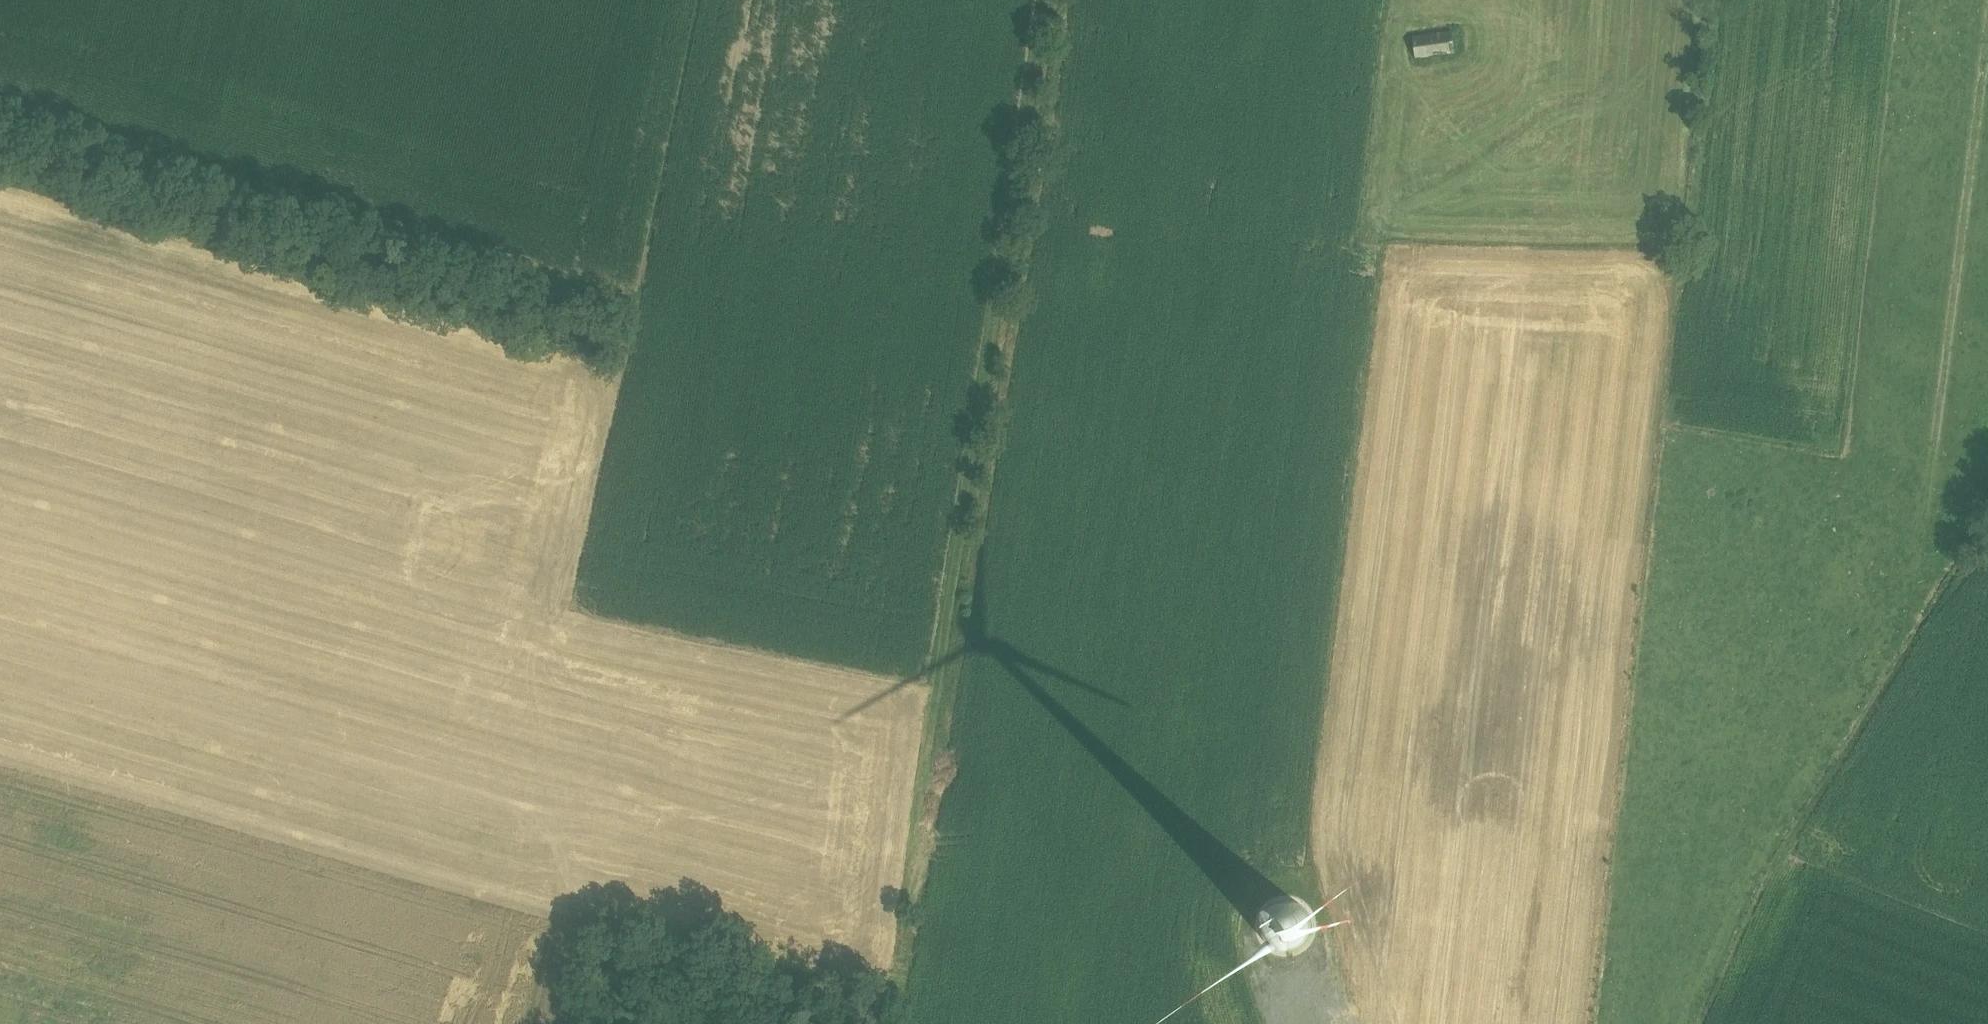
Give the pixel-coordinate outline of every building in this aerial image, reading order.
[(1423,56),(1458,54),(1458,44),(1422,46),(1423,56)]
